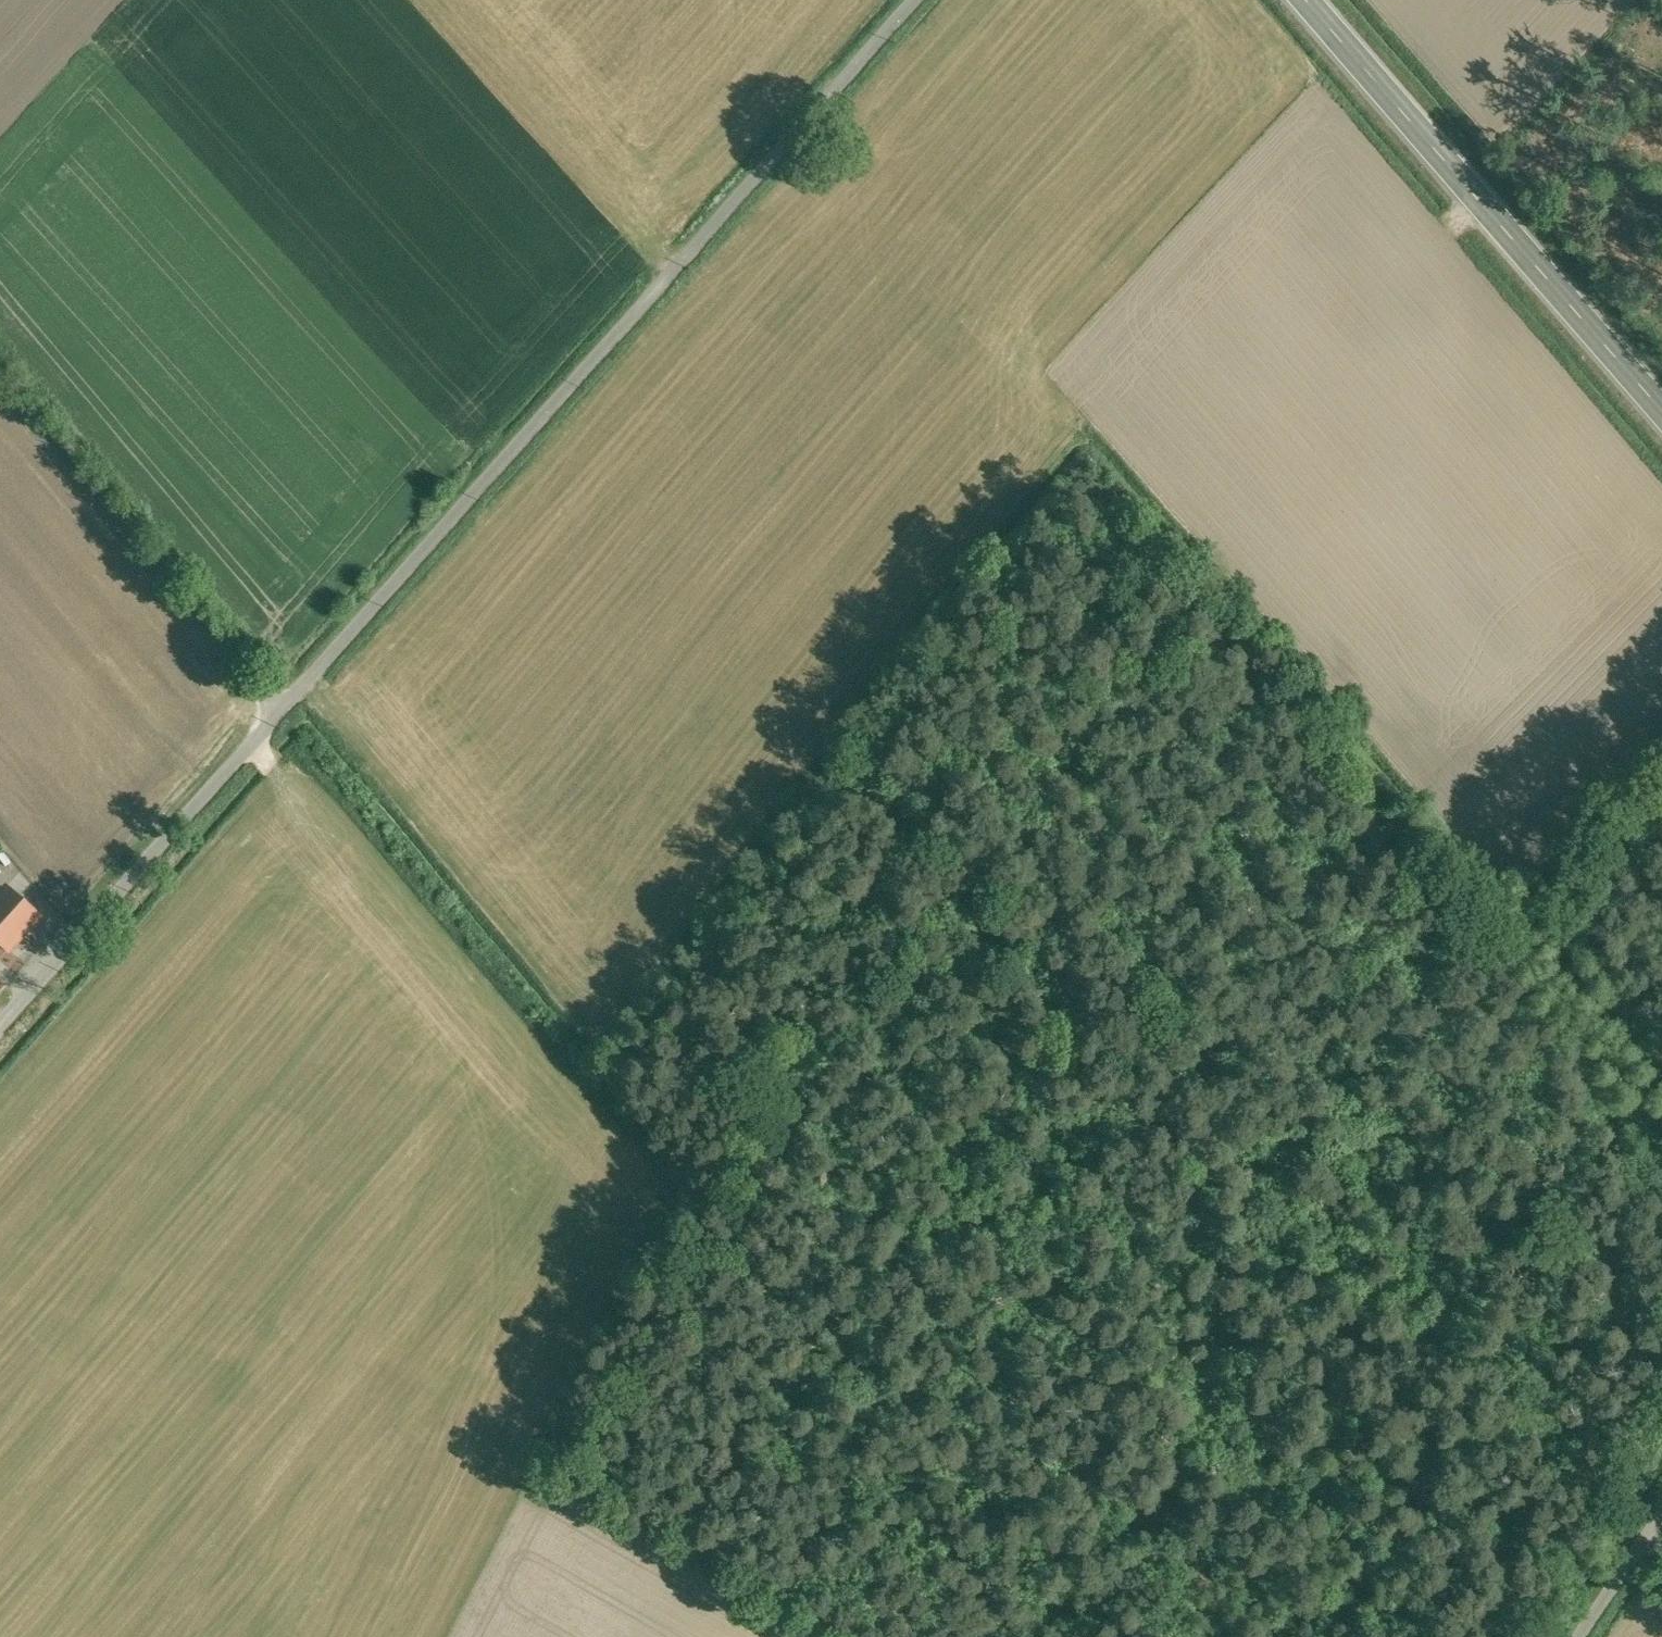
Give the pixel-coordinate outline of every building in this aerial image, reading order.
[(0,895),(0,942),(8,950),(38,917),(6,888),(0,895)]
